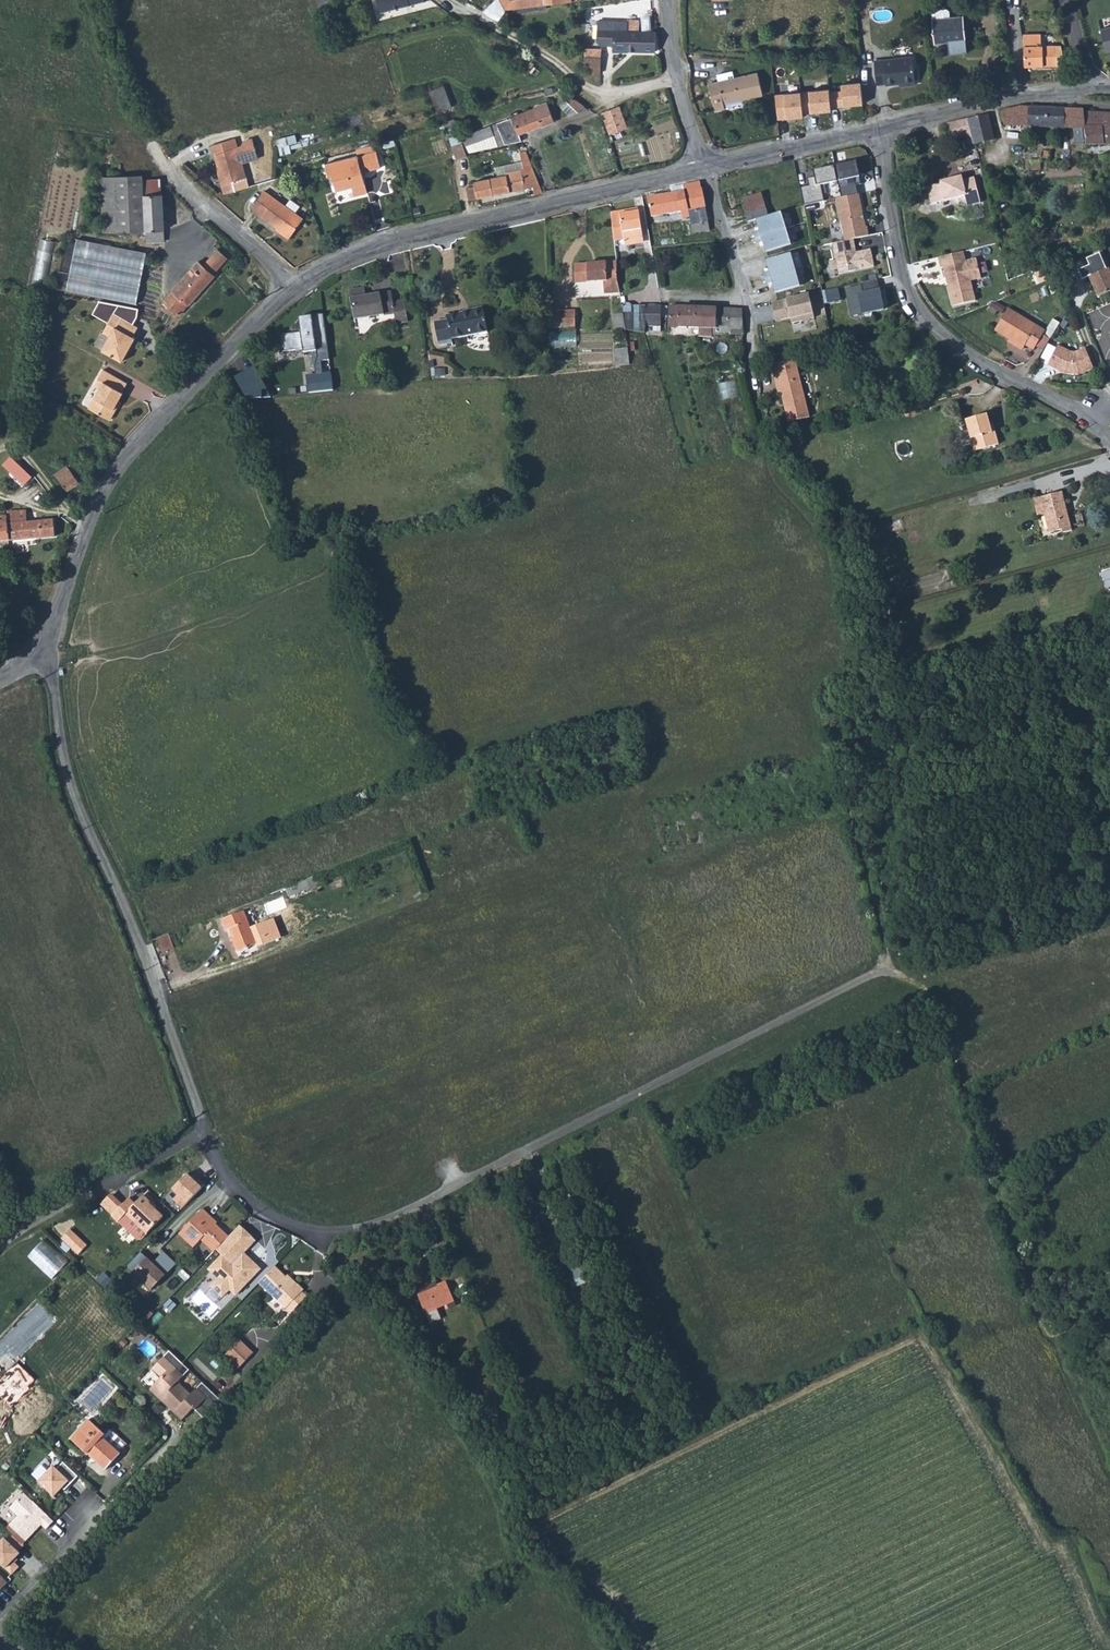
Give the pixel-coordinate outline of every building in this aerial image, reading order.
[(380,12),(429,0),(377,0),(380,12)] [(510,0),(511,9),(522,8),(521,0),(513,0),(510,0)] [(522,8),(572,2),(572,0),(521,0),(522,8)] [(947,9),(932,10),(933,19),(950,18),(950,11),(947,9)] [(950,18),(933,19),(935,42),(950,41),(951,51),(966,49),(963,16),(950,18)] [(628,22),(598,21),(597,42),(601,45),(613,45),(613,52),(655,52),(656,32),(645,32),(639,31),(640,20),(628,19),(628,22)] [(1101,29),(1106,52),(1109,51),(1109,27),(1101,29)] [(1024,37),(1024,46),(1040,46),(1040,37),(1024,37)] [(1066,65),(1062,46),(1040,46),(1024,46),(1024,66),(1056,66),(1066,65)] [(585,54),(585,58),(601,58),(601,51),(602,49),(585,49),(585,54)] [(912,56),(874,60),(877,85),(886,84),(886,85),(900,84),(900,83),(915,81),(912,56)] [(601,58),(585,58),(585,73),(601,73),(601,58)] [(717,75),(718,82),(734,79),(733,72),(717,75)] [(718,82),(709,84),(715,111),(725,109),(724,104),(763,95),(758,73),(734,79),(718,82)] [(443,86),(430,91),(438,113),(452,108),(443,86)] [(861,86),(842,88),(844,109),(863,107),(861,86)] [(829,93),(810,95),(812,115),(832,113),(829,93)] [(804,119),(802,96),(785,98),(788,121),(804,119)] [(573,98),(569,103),(579,112),(584,106),(573,98)] [(779,122),(788,121),(785,98),(776,99),(779,122)] [(567,101),(561,107),(570,116),(579,112),(569,103),(567,101)] [(535,109),(462,137),(468,153),(522,140),(519,132),(541,125),(541,126),(554,122),(547,102),(534,107),(535,109)] [(619,107),(604,113),(612,133),(626,127),(619,107)] [(1105,113),(1084,112),(1084,110),(1057,109),(1036,107),(1021,107),(1002,111),(1004,125),(1073,128),(1085,128),(1086,145),(1109,144),(1109,114),(1105,113)] [(969,119),(972,134),(975,144),(994,139),(988,114),(969,119)] [(950,136),(951,139),(972,134),(969,119),(948,124),(950,136)] [(1073,128),(1075,145),(1086,145),(1085,128),(1073,128)] [(328,135),(290,145),(290,149),(329,139),(328,135)] [(278,141),(279,147),(297,143),(296,136),(278,141)] [(235,138),(212,145),(214,155),(217,154),(220,167),(218,167),(217,168),(225,194),(237,191),(234,183),(247,179),(242,163),(258,158),(253,139),(244,141),(242,146),(237,147),(235,138)] [(394,140),(383,143),(385,148),(395,145),(394,140)] [(462,143),(452,146),(457,159),(467,156),(462,143)] [(290,145),(279,147),(281,155),(292,153),(290,149),(290,145)] [(367,193),(365,183),(362,172),(381,167),(376,151),(369,153),(367,147),(356,149),(358,155),(326,163),(329,177),(333,176),(337,191),(352,187),(355,196),(367,193)] [(466,188),(469,200),(528,188),(530,196),(543,193),(526,150),(520,153),(523,161),(524,167),(521,170),(506,173),(507,176),(498,177),(474,182),(475,186),(466,188)] [(1050,158),(1050,151),(1045,150),(1044,151),(1043,151),(1042,151),(1041,151),(1040,153),(1040,160),(1041,160),(1042,160),(1043,160),(1045,160),(1046,160),(1047,160),(1048,159),(1050,158)] [(523,161),(496,167),(498,177),(507,176),(506,173),(521,170),(524,167),(523,161)] [(1031,162),(1032,170),(1041,170),(1040,161),(1031,162)] [(857,162),(835,166),(841,198),(859,194),(857,185),(861,184),(857,162)] [(143,176),(101,178),(104,232),(146,230),(147,242),(165,241),(162,195),(160,195),(144,196),(143,180),(143,176)] [(927,187),(931,204),(964,195),(967,206),(981,203),(974,177),(963,180),(962,176),(940,182),(941,183),(927,187)] [(143,180),(144,196),(160,195),(159,179),(143,180)] [(692,233),(710,230),(708,221),(702,188),(701,188),(699,182),(684,185),(685,191),(671,193),(648,197),(652,217),(681,212),(682,218),(690,216),(691,224),(692,233)] [(671,187),(671,193),(685,191),(684,185),(683,184),(671,187)] [(264,191),(252,208),(260,214),(259,215),(291,237),(303,219),(264,191)] [(746,214),(748,220),(753,218),(768,214),(761,193),(743,199),(748,213),(746,214)] [(837,199),(845,241),(854,239),(869,236),(867,227),(866,227),(859,194),(841,198),(837,199)] [(760,241),(764,253),(792,244),(781,209),(768,214),(753,218),(757,231),(752,233),(755,242),(760,241)] [(624,239),(625,245),(644,241),(639,211),(611,215),(614,241),(624,239)] [(43,238),(36,283),(49,285),(56,240),(43,238)] [(147,252),(77,239),(67,290),(137,304),(147,252)] [(857,252),(854,239),(845,241),(833,243),(840,274),(875,267),(871,249),(857,252)] [(189,305),(215,276),(213,275),(228,258),(218,249),(203,265),(198,261),(173,290),(173,291),(164,301),(179,315),(188,304),(189,305)] [(768,282),(772,294),(799,286),(789,251),(775,255),(761,260),(765,273),(760,274),(763,284),(768,282)] [(943,268),(953,306),(978,301),(973,283),(983,279),(978,258),(968,260),(966,251),(939,259),(941,268),(943,268)] [(574,264),(575,283),(603,281),(604,293),(620,293),(617,278),(617,261),(574,264)] [(1098,297),(1109,292),(1109,271),(1106,261),(1087,270),(1090,277),(1089,278),(1098,297)] [(879,274),(863,278),(866,290),(882,287),(879,274)] [(351,299),(354,319),(394,313),(396,323),(408,321),(405,301),(393,303),(392,292),(366,297),(365,289),(350,291),(351,299)] [(839,290),(826,293),(828,303),(841,301),(839,290)] [(880,290),(859,294),(863,314),(884,310),(880,290)] [(814,314),(808,291),(771,301),(775,320),(788,316),(789,320),(814,314)] [(108,323),(119,304),(100,301),(92,314),(108,323)] [(988,305),(1002,314),(1005,308),(996,302),(988,305)] [(624,313),(624,314),(634,314),(634,306),(629,303),(622,303),(624,313)] [(139,308),(119,304),(108,323),(115,327),(110,336),(102,350),(122,361),(135,337),(133,336),(138,327),(133,324),(138,317),(139,308)] [(661,331),(662,317),(662,306),(634,306),(634,314),(624,314),(626,330),(645,332),(646,329),(661,331)] [(743,334),(742,310),(716,308),(670,306),(669,326),(700,328),(699,336),(712,336),(712,335),(743,334)] [(448,319),(435,322),(439,346),(453,343),(452,339),(488,332),(483,307),(471,309),(471,311),(447,315),(448,319)] [(1007,309),(995,330),(1010,339),(1024,348),(1026,345),(1034,350),(1036,346),(1045,331),(1007,309)] [(548,311),(549,327),(576,327),(575,311),(548,311)] [(613,314),(616,331),(626,330),(624,314),(624,313),(613,314)] [(317,351),(317,347),(328,346),(324,314),(299,317),(301,332),(281,335),(283,352),(304,349),(304,353),(317,351)] [(1036,346),(1044,350),(1060,323),(1053,319),(1045,331),(1036,346)] [(110,336),(115,327),(108,323),(103,332),(110,336)] [(1009,342),(1023,350),(1024,348),(1010,339),(1009,342)] [(1058,345),(1048,365),(1065,374),(1079,375),(1094,369),(1086,348),(1075,352),(1071,352),(1058,345)] [(615,349),(616,366),(630,365),(628,348),(615,349)] [(781,393),(789,422),(810,417),(795,359),(771,365),(779,393),(781,393)] [(114,408),(123,392),(122,392),(127,383),(103,370),(94,386),(100,388),(89,408),(110,419),(116,409),(114,408)] [(739,379),(722,383),(725,399),(742,396),(739,379)] [(966,420),(975,451),(999,444),(995,431),(992,432),(990,424),(987,414),(966,420)] [(32,476),(21,465),(13,473),(25,484),(32,476)] [(54,475),(67,491),(79,483),(67,466),(54,475)] [(1044,514),(1049,533),(1062,529),(1063,533),(1072,531),(1062,492),(1033,499),(1038,516),(1044,514)] [(28,539),(55,536),(54,520),(27,523),(26,511),(7,512),(7,513),(8,517),(9,541),(28,539)] [(9,541),(8,517),(5,517),(0,516),(0,541),(9,541)] [(19,744),(16,738),(6,742),(9,748),(19,744)] [(270,894),(273,902),(289,896),(289,897),(318,885),(315,877),(270,894)] [(245,911),(253,931),(257,930),(260,929),(252,908),(245,911)] [(233,939),(238,952),(257,944),(259,950),(264,948),(257,930),(253,931),(245,911),(222,920),(226,930),(229,929),(232,928),(236,938),(233,939)] [(158,939),(163,952),(174,947),(169,934),(158,939)] [(201,1188),(186,1173),(170,1190),(176,1196),(173,1199),(182,1207),(201,1188)] [(143,1196),(135,1204),(142,1211),(149,1204),(154,1209),(156,1207),(143,1196)] [(129,1198),(112,1215),(118,1222),(127,1214),(148,1234),(163,1217),(154,1209),(149,1204),(142,1211),(135,1204),(129,1198)] [(203,1209),(198,1214),(204,1220),(208,1216),(216,1224),(217,1223),(203,1209)] [(127,1214),(119,1222),(138,1240),(142,1240),(148,1234),(127,1214)] [(198,1214),(179,1234),(194,1248),(201,1240),(214,1252),(217,1250),(229,1236),(216,1224),(208,1216),(204,1220),(198,1214)] [(256,1240),(240,1225),(229,1236),(217,1250),(222,1255),(209,1269),(218,1278),(211,1286),(223,1297),(230,1289),(236,1295),(260,1269),(244,1253),(256,1240)] [(62,1238),(79,1255),(87,1246),(70,1230),(62,1238)] [(31,1256),(55,1278),(72,1261),(47,1238),(31,1256)] [(152,1262),(140,1251),(126,1267),(151,1289),(175,1263),(162,1251),(152,1262)] [(275,1266),(259,1283),(286,1309),(287,1308),(302,1292),(304,1290),(298,1283),(296,1286),(286,1277),(275,1266)] [(105,1273),(98,1280),(104,1286),(111,1279),(105,1273)] [(286,1277),(296,1286),(298,1283),(288,1274),(286,1277)] [(418,1295),(430,1323),(442,1319),(437,1308),(455,1301),(446,1281),(437,1285),(438,1287),(418,1295)] [(302,1292),(287,1308),(292,1313),(307,1297),(302,1292)] [(137,1316),(145,1324),(154,1314),(146,1306),(137,1316)] [(253,1348),(262,1340),(254,1330),(245,1338),(253,1348)] [(240,1340),(225,1356),(239,1369),(254,1353),(240,1340)] [(204,1418),(222,1400),(202,1381),(190,1394),(177,1381),(188,1370),(169,1352),(152,1369),(160,1377),(148,1390),(181,1422),(194,1409),(204,1418)] [(72,1439),(106,1470),(120,1453),(103,1437),(105,1435),(89,1420),(72,1439)] [(61,1487),(64,1490),(79,1476),(64,1461),(57,1468),(53,1465),(47,1471),(42,1466),(33,1475),(53,1496),(61,1487)] [(45,1529),(53,1521),(23,1492),(9,1507),(17,1515),(5,1527),(22,1544),(41,1525),(45,1529)] [(4,1537),(0,1541),(0,1565),(11,1575),(20,1566),(13,1560),(20,1554),(4,1537)] [(0,1573),(0,1593),(10,1581),(0,1573)]
